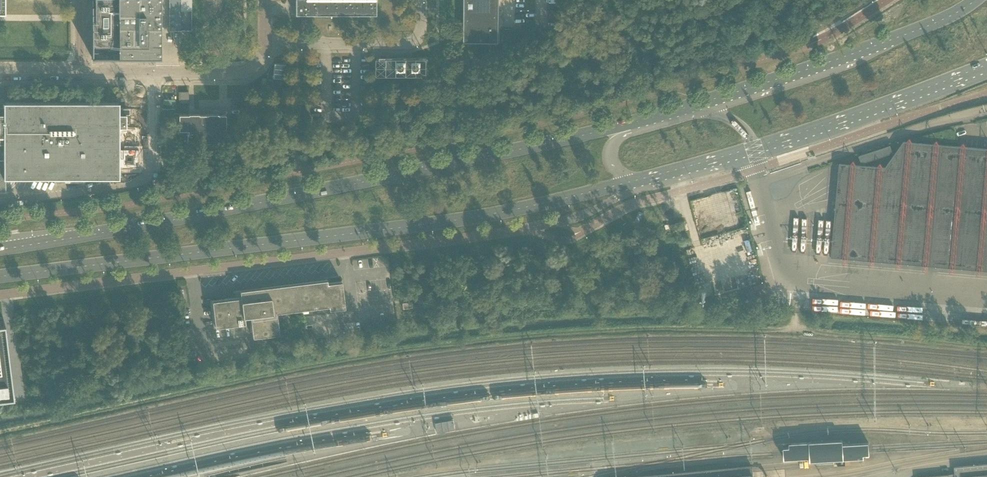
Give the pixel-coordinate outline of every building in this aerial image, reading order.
[(91,57),(156,56),(156,55),(156,0),(91,0),(91,57)] [(295,16),(376,15),(376,0),(295,0),(295,16)] [(464,16),(464,42),(499,42),(499,27),(499,0),(464,0),(464,16)] [(181,14),(170,14),(170,31),(181,31),(181,14)] [(377,58),(377,75),(427,75),(427,58),(412,58),(377,58)] [(178,92),(179,103),(189,103),(189,92),(178,92)] [(4,178),(41,178),(119,178),(119,169),(139,168),(139,109),(119,108),(119,102),(3,102),(3,107),(0,107),(0,178),(4,178)] [(199,114),(189,114),(189,115),(179,115),(179,131),(188,131),(186,143),(221,143),(219,130),(226,130),(226,115),(218,115),(218,114),(208,114),(208,115),(199,115),(199,114)] [(903,142),(885,167),(839,163),(831,258),(986,271),(986,149),(903,142)] [(859,156),(861,163),(892,153),(892,152),(890,146),(859,156)] [(234,298),(212,301),(215,327),(245,324),(245,317),(250,316),(253,337),(279,334),(277,313),(329,306),(329,310),(345,308),(342,282),(328,283),(327,280),(234,291),(234,298)] [(12,390),(3,316),(0,317),(0,391),(12,390)] [(455,431),(453,421),(436,424),(437,434),(455,431)] [(784,460),(811,458),(811,461),(863,458),(863,455),(869,454),(868,449),(868,443),(843,444),(842,441),(789,444),(789,448),(783,448),(784,454),(784,460)] [(954,467),(955,476),(986,476),(986,464),(954,467)] [(752,471),(752,466),(640,476),(753,476),(752,471)]
